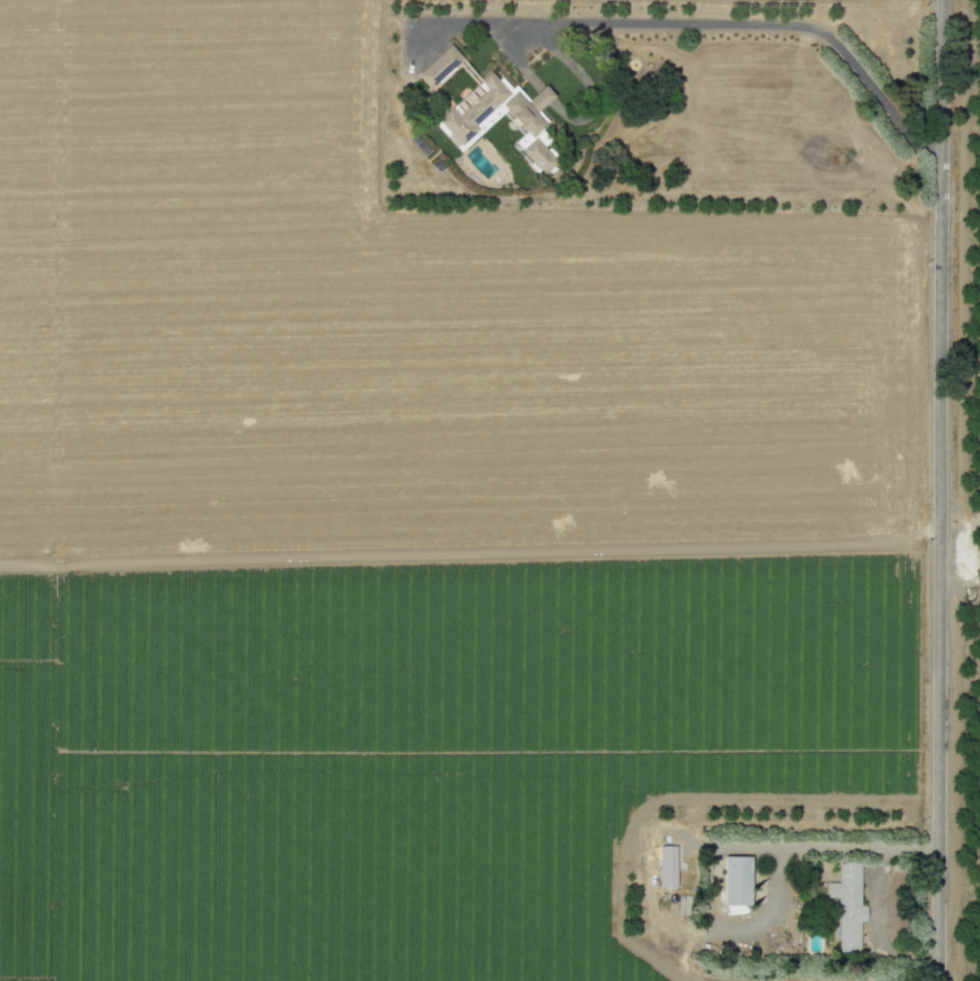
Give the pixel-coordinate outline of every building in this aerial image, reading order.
[(416,74),(428,89),(463,58),(450,44),(416,74)] [(458,149),(483,126),(480,123),(500,104),(532,139),(522,147),(546,173),(558,162),(534,136),(548,123),(537,111),(554,95),(545,85),(526,102),(515,90),(511,93),(491,71),(434,122),(458,149)] [(659,887),(676,887),(675,845),(658,846),(659,887)] [(723,905),(750,906),(751,856),(724,856),(723,905)] [(860,863),(839,863),(838,882),(827,882),(827,897),(838,898),(838,906),(830,906),(829,920),(839,920),(838,950),(859,950),(860,922),(866,922),(866,905),(860,905),(860,863)]
